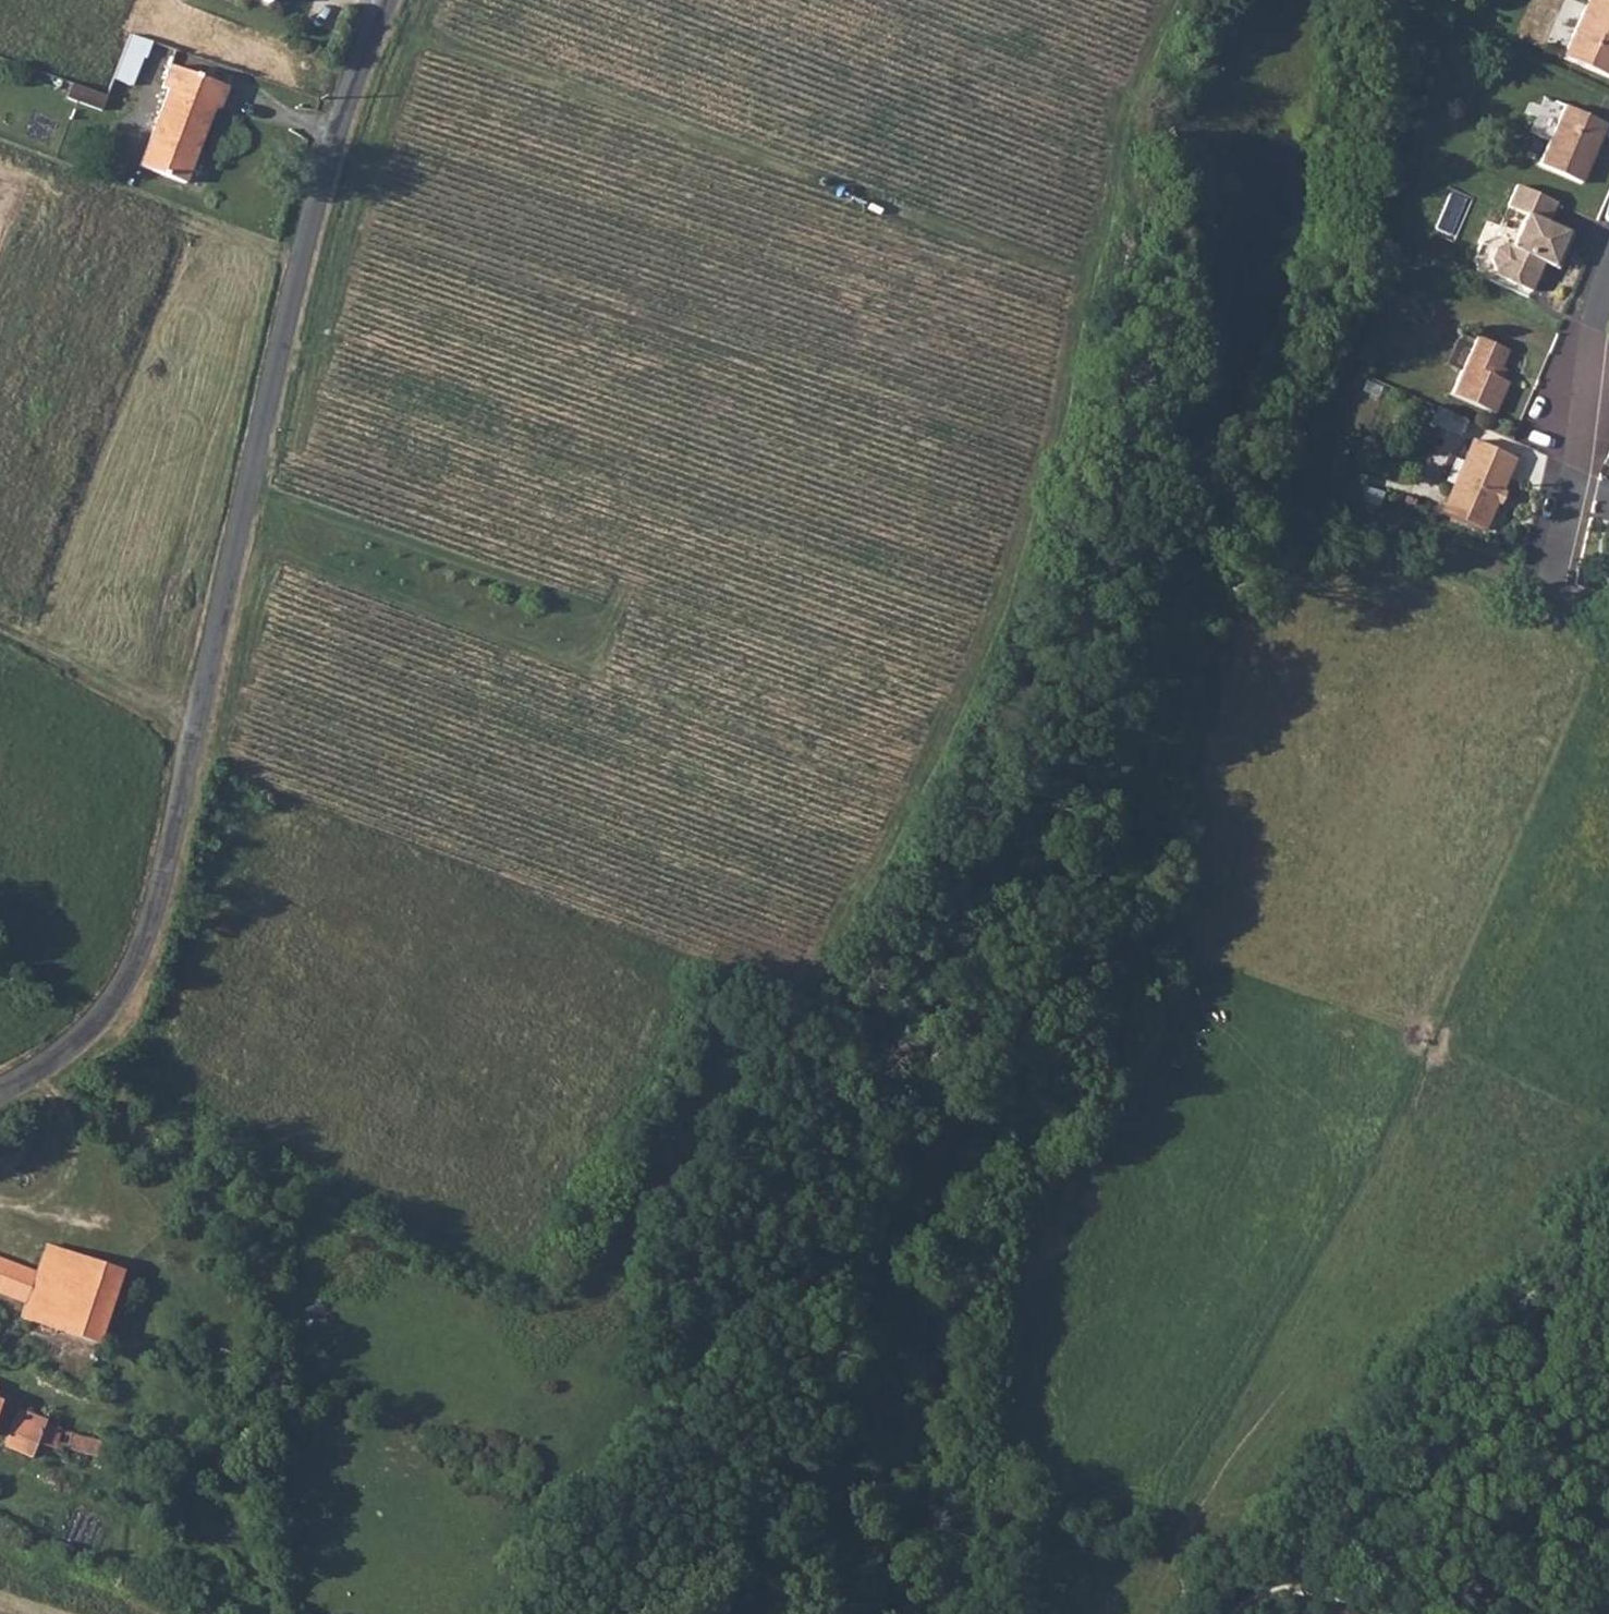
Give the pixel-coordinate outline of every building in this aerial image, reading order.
[(1562,50),(1608,72),(1608,0),(1585,0),(1562,50)] [(111,78),(130,85),(146,40),(127,33),(111,78)] [(216,106),(225,83),(170,61),(161,84),(168,87),(137,161),(180,179),(210,104),(216,106)] [(106,92),(71,79),(65,94),(100,107),(106,92)] [(1565,102),(1541,161),(1580,179),(1606,119),(1565,102)] [(1514,242),(1508,240),(1496,244),(1492,255),(1497,266),(1513,273),(1511,278),(1535,287),(1547,258),(1557,262),(1562,250),(1567,251),(1576,230),(1549,219),(1557,198),(1519,181),(1509,203),(1527,209),(1514,242)] [(1474,333),(1450,388),(1493,406),(1505,376),(1493,372),(1505,345),(1474,333)] [(1466,433),(1436,506),(1478,524),(1508,451),(1466,433)] [(97,1342),(123,1268),(45,1242),(36,1270),(0,1257),(0,1291),(26,1302),(22,1316),(97,1342)] [(94,1456),(99,1438),(44,1422),(45,1417),(18,1408),(5,1445),(30,1455),(36,1441),(51,1447),(53,1442),(94,1456)]
